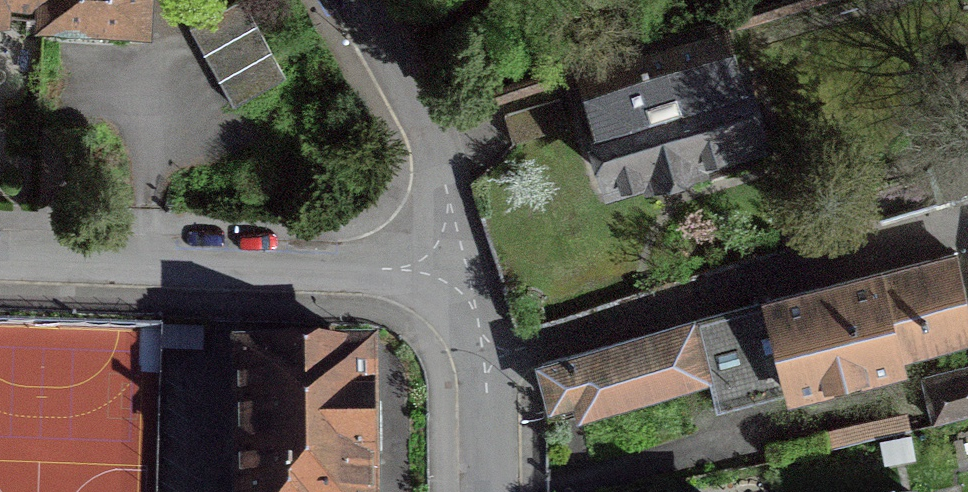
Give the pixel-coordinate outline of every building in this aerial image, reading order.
[(114,21),(127,30),(142,22),(149,7),(149,0),(0,0),(0,11),(114,21)] [(239,2),(187,31),(230,110),(283,81),(239,2)] [(724,29),(576,73),(610,187),(758,143),(724,29)] [(502,118),(510,146),(566,130),(557,102),(502,118)] [(936,207),(962,200),(967,198),(967,159),(926,172),(936,207)] [(967,338),(967,327),(952,257),(540,367),(550,406),(574,400),(578,415),(708,378),(715,408),(805,385),(809,403),(886,384),(881,366),(897,361),(895,356),(967,338)] [(365,359),(239,360),(240,491),(366,491),(365,359)] [(967,420),(967,370),(922,381),(934,427),(967,420)]
